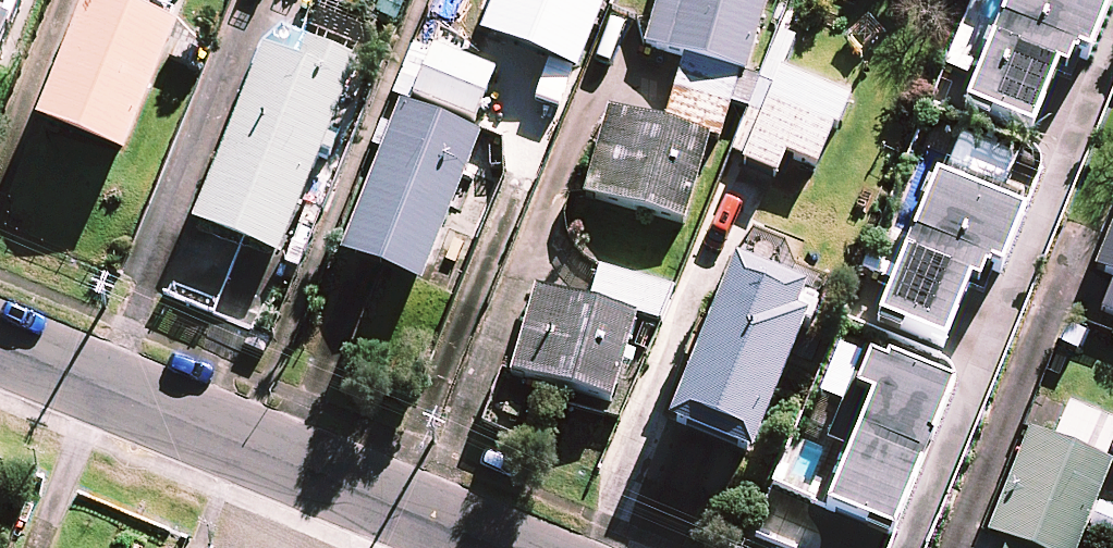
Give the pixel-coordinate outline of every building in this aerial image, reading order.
[(130,0),(93,0),(42,123),(129,159),(185,23),(130,0)] [(485,34),(579,72),(608,0),(499,0),(485,34)] [(747,74),(764,0),(655,0),(644,50),(680,59),(738,72),(747,74)] [(1100,0),(1018,0),(970,108),(1033,136),(1062,70),(1081,78),(1112,6),(1100,0)] [(0,23),(0,60),(13,28),(0,23)] [(208,228),(183,289),(222,293),(261,250),(281,258),(361,65),(276,30),(197,223),(208,228)] [(496,73),(439,50),(419,98),(477,121),(496,73)] [(689,223),(710,134),(723,137),(738,72),(680,59),(665,124),(604,110),(583,199),(689,223)] [(848,102),(785,74),(746,163),(778,177),(788,154),(820,168),(848,102)] [(377,147),(386,150),(344,252),(421,284),(481,139),(404,108),(400,118),(391,114),(377,147)] [(974,283),(984,287),(993,266),(1003,270),(1025,219),(943,184),(884,321),(946,348),(974,283)] [(1096,267),(1112,274),(1112,229),(1096,267)] [(806,333),(814,336),(823,314),(808,307),(814,293),(740,263),(674,427),(755,459),(806,333)] [(670,291),(603,271),(592,306),(538,290),(513,372),(613,402),(638,316),(660,323),(670,291)] [(1104,311),(1112,315),(1112,290),(1104,311)] [(896,536),(953,388),(871,356),(860,352),(823,447),(854,459),(833,512),(872,527),(868,540),(890,547),(891,547),(896,536)] [(1092,513),(1112,521),(1112,493),(1102,488),(1111,465),(1112,466),(1112,411),(1075,396),(1056,444),(1030,434),(991,534),(1011,542),(1009,547),(1079,547),(1092,513)]
